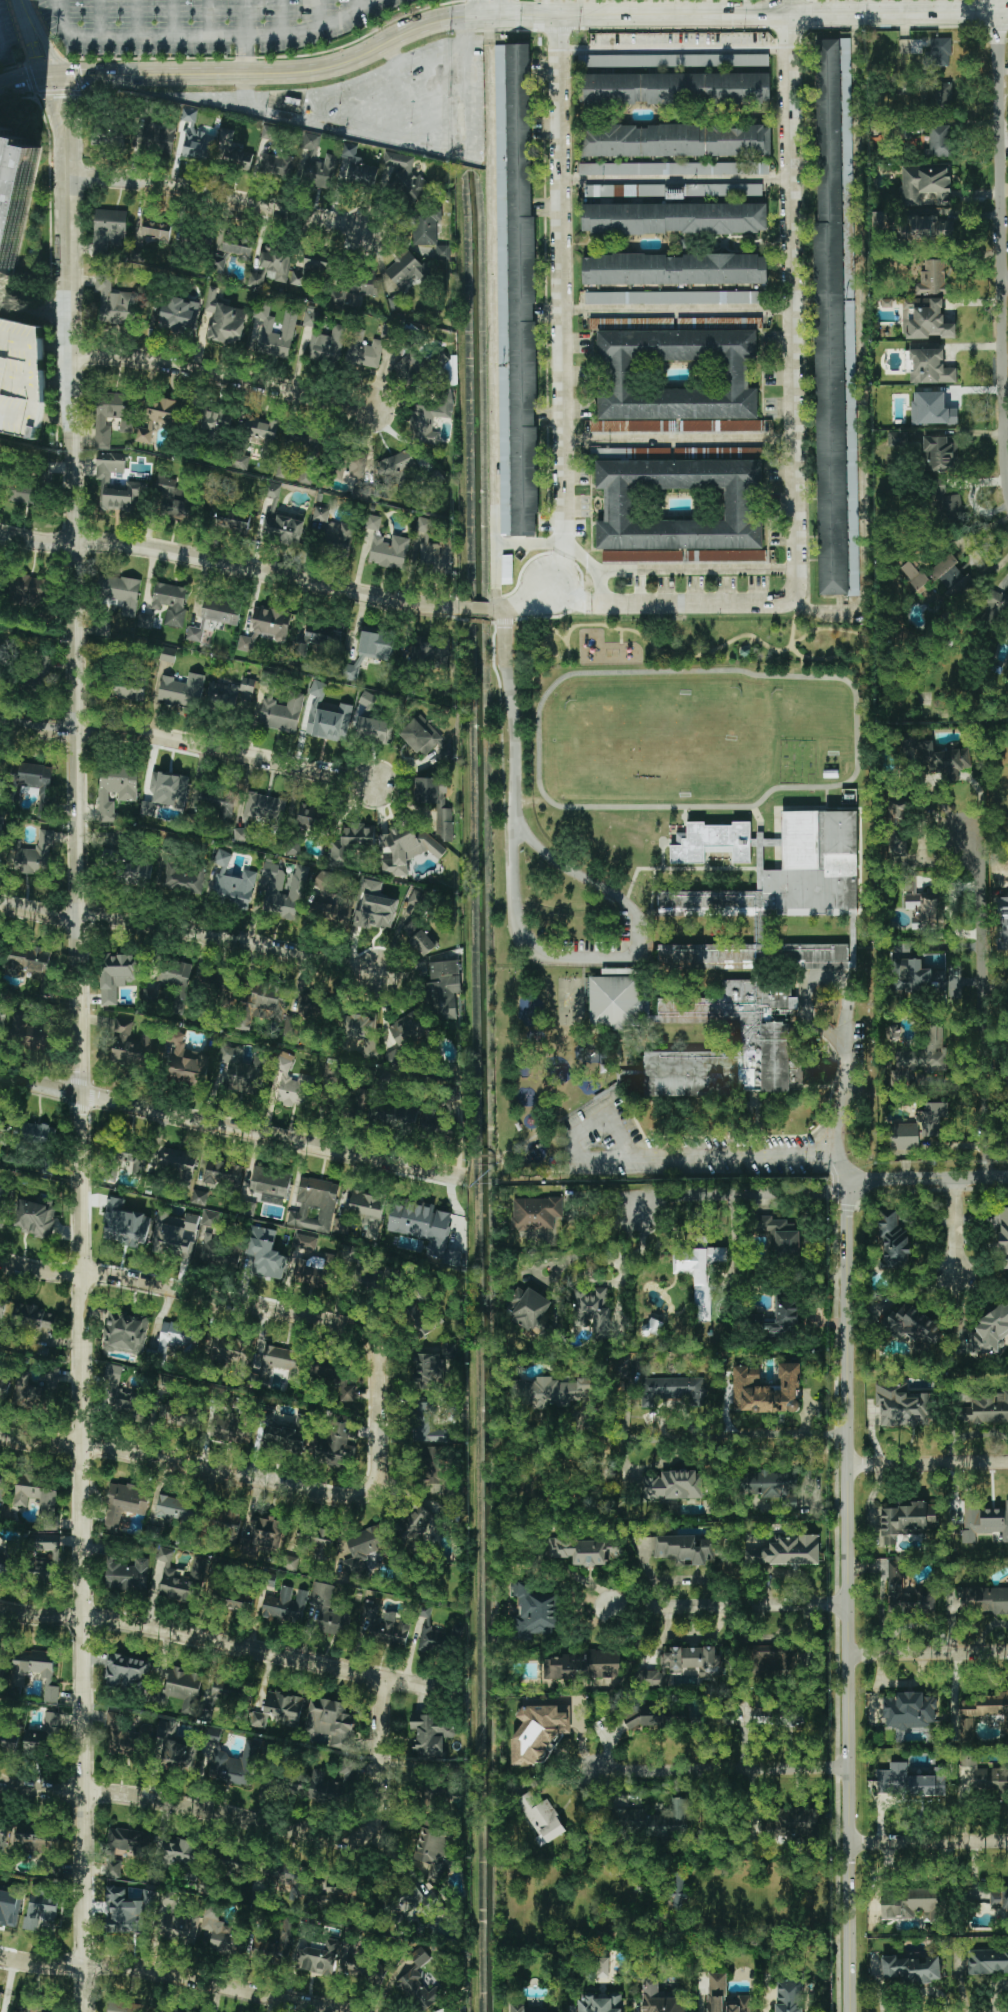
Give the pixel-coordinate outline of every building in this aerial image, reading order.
[(635,33),(597,34),(597,37),(611,37),(611,39),(618,39),(618,45),(635,45),(635,33)] [(951,66),(951,38),(931,38),(931,51),(929,51),(929,66),(951,66)] [(820,596),(858,595),(855,301),(845,301),(844,265),(854,265),(851,39),(814,39),(820,596)] [(500,536),(536,536),(533,44),(496,45),(500,536)] [(769,54),(579,56),(579,67),(769,66),(769,54)] [(770,74),(582,74),(582,104),(679,104),(679,101),(770,101),(770,74)] [(952,82),(929,83),(930,105),(953,104),(952,82)] [(182,156),(210,162),(216,136),(194,131),(198,110),(185,108),(182,120),(190,122),(182,156)] [(771,157),(771,126),(585,124),(585,155),(771,157)] [(950,125),(929,126),(930,157),(951,156),(950,125)] [(14,272),(0,269),(0,127),(12,129),(10,135),(27,139),(25,145),(40,148),(14,272)] [(252,167),(255,146),(234,143),(236,130),(221,128),(216,163),(252,167)] [(302,147),(318,151),(321,136),(305,133),(302,147)] [(358,145),(344,143),(342,157),(349,158),(345,181),(375,185),(377,169),(362,167),(363,158),(356,157),(358,145)] [(415,158),(386,151),(381,174),(398,178),(395,190),(431,197),(434,181),(411,176),(415,158)] [(294,159),(264,152),(259,172),(290,179),(294,159)] [(579,164),(579,176),(769,174),(769,162),(579,164)] [(902,167),(902,205),(922,206),(922,192),(937,192),(937,205),(950,205),(950,167),(902,167)] [(762,184),(685,185),(685,197),(762,196),(762,184)] [(585,186),(585,198),(684,196),(684,185),(585,186)] [(582,204),(582,234),(767,233),(767,204),(582,204)] [(127,210),(94,210),(93,256),(111,257),(112,247),(126,247),(127,210)] [(437,221),(442,221),(442,210),(413,211),(414,245),(437,245),(437,221)] [(872,229),(887,230),(887,212),(873,212),(872,229)] [(142,236),(170,240),(173,220),(144,216),(142,236)] [(900,239),(952,239),(952,222),(935,222),(936,216),(901,216),(900,239)] [(250,262),(254,238),(212,232),(206,268),(225,271),(228,253),(239,254),(238,260),(250,262)] [(450,245),(437,246),(437,259),(450,259),(450,245)] [(288,282),(291,249),(263,246),(260,267),(268,268),(267,280),(288,282)] [(290,284),(314,290),(320,270),(330,273),(334,257),(307,250),(301,273),(293,271),(290,284)] [(583,285),(767,284),(767,254),(583,255),(583,285)] [(945,259),(925,260),(926,279),(915,279),(915,294),(946,293),(945,259)] [(264,275),(250,273),(248,286),(263,288),(264,275)] [(138,293),(112,292),(112,275),(97,274),(96,322),(137,323),(138,293)] [(346,306),(346,294),(377,295),(377,277),(332,276),(331,305),(346,306)] [(241,346),(247,309),(215,304),(218,287),(209,286),(204,312),(213,313),(208,341),(241,346)] [(764,303),(764,291),(584,293),(585,305),(764,303)] [(158,328),(194,336),(201,303),(166,295),(158,328)] [(902,299),(903,338),(956,337),(956,323),(943,324),(943,298),(902,299)] [(288,357),(298,312),(286,309),(280,335),(272,333),(275,317),(269,316),(272,301),(259,299),(255,318),(264,320),(258,351),(288,357)] [(315,327),(317,307),(306,306),(304,326),(315,327)] [(38,439),(0,431),(0,318),(42,327),(43,347),(45,383),(46,403),(43,417),(38,439)] [(307,358),(338,364),(346,326),(334,324),(331,336),(313,332),(307,358)] [(382,337),(393,338),(394,326),(383,324),(382,337)] [(383,341),(373,339),(372,346),(363,345),(365,330),(351,328),(345,362),(379,368),(383,341)] [(757,331),(598,330),(597,358),(607,359),(607,390),(599,390),(598,420),(595,420),(595,430),(670,431),(670,420),(680,420),(680,431),(762,432),(762,420),(757,420),(758,389),(749,389),(749,358),(757,358),(757,331)] [(944,348),(910,349),(910,359),(914,359),(914,372),(910,372),(910,383),(957,382),(956,368),(944,368),(944,348)] [(427,367),(412,350),(394,367),(409,383),(427,367)] [(109,449),(110,418),(121,418),(121,432),(132,432),(132,421),(127,421),(128,393),(95,392),(94,448),(109,449)] [(945,392),(912,393),(913,425),(958,424),(958,408),(945,408),(945,392)] [(452,418),(453,396),(436,396),(435,406),(417,405),(415,443),(439,444),(440,432),(433,432),(434,417),(452,418)] [(150,444),(155,422),(181,428),(187,403),(161,398),(160,402),(148,399),(138,441),(150,444)] [(234,413),(200,405),(195,428),(228,436),(234,413)] [(278,422),(244,415),(241,434),(264,439),(260,458),(271,460),(278,422)] [(952,437),(925,436),(924,471),(952,472),(952,437)] [(288,456),(319,457),(319,438),(289,437),(288,456)] [(418,470),(410,449),(381,460),(389,481),(418,470)] [(762,459),(640,461),(640,449),(633,449),(633,460),(596,461),(596,489),(604,489),(605,521),(596,521),(597,550),(603,550),(603,562),(657,561),(657,570),(665,570),(665,575),(695,574),(695,562),(764,561),(763,521),(755,521),(754,485),(763,485),(762,459)] [(328,476),(364,480),(367,456),(330,452),(328,476)] [(99,509),(138,511),(139,500),(144,500),(145,482),(128,481),(127,489),(110,488),(111,473),(125,473),(126,454),(97,453),(95,479),(101,479),(99,509)] [(234,454),(231,466),(247,470),(250,457),(234,454)] [(289,479),(292,466),(277,463),(275,476),(289,479)] [(177,480),(164,478),(157,516),(192,522),(197,492),(175,487),(177,480)] [(939,513),(962,510),(960,494),(947,496),(945,479),(934,480),(939,513)] [(304,520),(275,515),(281,485),(270,483),(261,538),(299,545),(304,520)] [(12,486),(11,502),(39,504),(40,487),(12,486)] [(312,519),(327,523),(330,510),(315,506),(312,519)] [(379,531),(382,517),(367,514),(365,529),(379,531)] [(247,535),(249,521),(216,517),(215,531),(247,535)] [(431,518),(417,518),(417,531),(421,532),(420,572),(451,572),(452,538),(440,538),(440,544),(430,544),(431,518)] [(324,544),(348,551),(355,527),(331,520),(324,544)] [(403,570),(410,539),(392,535),(391,540),(374,536),(368,563),(403,570)] [(946,593),(964,575),(955,566),(959,562),(948,551),(926,573),(946,593)] [(502,584),(513,584),(512,555),(501,555),(502,584)] [(918,591),(929,582),(909,560),(899,569),(918,591)] [(48,602),(52,580),(12,574),(9,596),(48,602)] [(141,581),(102,574),(98,601),(124,605),(122,616),(135,618),(141,581)] [(181,628),(189,589),(156,582),(150,609),(161,611),(162,605),(168,606),(165,625),(181,628)] [(993,626),(1000,626),(1005,613),(1007,613),(1007,596),(990,589),(983,609),(983,622),(993,626)] [(206,620),(238,626),(242,603),(206,596),(200,628),(188,626),(186,639),(201,643),(206,620)] [(237,650),(253,653),(257,633),(276,636),(275,641),(286,644),(292,613),(256,606),(251,637),(240,635),(237,650)] [(137,627),(151,630),(153,616),(140,614),(137,627)] [(308,643),(340,649),(343,632),(307,625),(304,644),(294,642),(292,655),(305,657),(308,643)] [(362,657),(390,661),(394,636),(362,631),(356,665),(343,663),(340,679),(358,682),(362,657)] [(414,667),(450,665),(449,641),(413,642),(414,667)] [(50,656),(33,656),(32,687),(49,687),(50,656)] [(198,710),(206,676),(189,672),(187,682),(162,676),(157,702),(198,710)] [(275,686),(277,673),(262,672),(261,685),(275,686)] [(256,679),(243,677),(240,691),(253,694),(256,679)] [(234,707),(237,698),(240,699),(243,691),(212,680),(206,698),(234,707)] [(352,706),(339,703),(338,713),(322,710),(326,683),(313,681),(303,735),(346,742),(352,706)] [(112,701),(144,702),(144,688),(112,687),(112,701)] [(296,734),(305,694),(290,691),(286,705),(271,702),(273,693),(266,691),(259,725),(296,734)] [(377,697),(365,691),(358,704),(370,710),(377,697)] [(389,741),(390,721),(358,719),(357,740),(389,741)] [(427,723),(416,733),(432,751),(434,749),(444,760),(453,751),(427,723)] [(53,767),(13,762),(9,800),(20,801),(22,786),(40,788),(37,815),(47,817),(53,767)] [(98,822),(119,823),(119,813),(115,813),(115,801),(109,801),(109,793),(118,793),(118,800),(137,801),(138,767),(100,766),(98,822)] [(184,809),(190,777),(154,772),(149,802),(142,801),(140,815),(154,817),(156,804),(184,809)] [(417,800),(448,799),(447,777),(416,779),(417,800)] [(286,799),(249,792),(242,829),(237,828),(234,841),(247,844),(252,816),(270,820),(268,829),(280,831),(286,799)] [(453,809),(437,808),(436,838),(453,838),(453,809)] [(786,809),(824,810),(824,871),(860,871),(859,919),(770,919),(770,945),(858,945),(857,972),(774,972),(774,995),(807,994),(807,1095),(649,1096),(648,1057),(744,1056),(744,1027),(656,1026),(645,1025),(629,1024),(629,1034),(618,1034),(618,1025),(597,1025),(597,979),(639,979),(639,1000),(647,1000),(647,1012),(656,1012),(656,1000),(726,1000),(727,982),(756,982),(756,966),(661,966),(661,946),(753,946),(753,919),(661,919),(661,895),(765,894),(766,871),(784,871),(786,809)] [(408,875),(407,853),(410,855),(432,854),(440,860),(447,849),(424,831),(414,845),(413,825),(403,817),(396,826),(389,827),(390,834),(379,835),(379,850),(386,850),(394,856),(391,859),(382,860),(382,870),(390,876),(408,875)] [(750,823),(687,824),(687,833),(677,833),(677,845),(670,845),(670,863),(705,863),(705,852),(733,852),(733,863),(751,863),(750,823)] [(50,874),(53,830),(39,829),(38,850),(15,848),(13,872),(50,874)] [(298,855),(300,842),(287,841),(285,853),(298,855)] [(249,909),(256,872),(243,870),(241,878),(226,876),(230,852),(217,850),(215,865),(218,865),(211,903),(249,909)] [(162,886),(201,895),(207,869),(168,860),(162,886)] [(151,885),(152,863),(122,861),(121,883),(151,885)] [(283,864),(263,863),(262,877),(272,877),(271,891),(282,891),(283,864)] [(299,920),(308,866),(294,864),(289,898),(278,896),(274,916),(299,920)] [(314,917),(347,921),(350,898),(334,896),(338,873),(320,871),(314,917)] [(913,929),(944,928),(943,892),(916,892),(916,873),(904,874),(904,910),(913,909),(913,929)] [(397,900),(380,897),(383,882),(363,879),(360,892),(362,893),(356,925),(392,931),(397,900)] [(408,903),(420,909),(426,895),(414,889),(408,903)] [(999,897),(999,928),(996,928),(996,951),(1007,951),(1007,897),(999,897)] [(401,929),(424,956),(437,946),(414,919),(401,929)] [(6,973),(18,975),(19,971),(46,974),(49,949),(9,944),(6,973)] [(117,1005),(118,987),(126,987),(126,983),(137,983),(137,955),(102,955),(101,1005),(117,1005)] [(922,959),(892,959),(892,991),(945,991),(945,970),(922,970),(922,959)] [(252,1016),(273,1020),(274,1012),(277,1012),(282,985),(249,980),(244,1014),(237,1013),(234,1028),(250,1031),(252,1016)] [(298,1011),(308,1014),(312,995),(302,993),(298,1011)] [(385,1054),(393,1068),(406,1062),(399,1049),(428,1035),(416,1011),(388,1025),(399,1048),(385,1054)] [(538,1013),(519,1013),(519,1025),(538,1025),(538,1013)] [(345,1015),(344,1039),(363,1039),(363,1054),(373,1054),(374,1016),(345,1015)] [(8,1041),(47,1048),(52,1023),(13,1016),(8,1041)] [(110,1062),(147,1066),(150,1040),(131,1039),(133,1021),(115,1019),(110,1062)] [(924,1052),(894,1051),(894,1085),(909,1086),(909,1067),(927,1068),(927,1071),(944,1071),(945,1026),(925,1026),(924,1052)] [(183,1050),(186,1035),(174,1033),(166,1080),(204,1087),(210,1055),(183,1050)] [(229,1061),(223,1088),(259,1096),(267,1059),(254,1056),(252,1065),(240,1062),(242,1050),(225,1047),(222,1060),(229,1061)] [(308,1108),(314,1076),(298,1074),(297,1079),(282,1076),(277,1102),(308,1108)] [(946,1103),(925,1103),(924,1111),(920,1111),(920,1136),(945,1137),(946,1103)] [(405,1126),(415,1127),(417,1107),(387,1105),(386,1110),(382,1109),(382,1119),(405,1121),(405,1126)] [(422,1132),(438,1133),(440,1116),(423,1115),(422,1132)] [(5,1137),(8,1117),(0,1116),(0,1136),(5,1137)] [(50,1141),(51,1124),(20,1123),(19,1140),(50,1141)] [(918,1149),(918,1123),(893,1123),(893,1149),(918,1149)] [(132,1176),(145,1177),(146,1150),(113,1148),(113,1160),(133,1161),(132,1176)] [(197,1186),(214,1187),(214,1181),(235,1183),(237,1165),(199,1161),(197,1186)] [(252,1190),(286,1194),(288,1171),(254,1167),(252,1190)] [(338,1182),(302,1178),(298,1213),(291,1212),(289,1226),(315,1228),(316,1219),(308,1219),(309,1208),(320,1209),(318,1229),(333,1231),(338,1182)] [(202,1205),(205,1191),(194,1189),(191,1203),(202,1205)] [(377,1240),(385,1197),(352,1191),(348,1212),(364,1215),(363,1224),(367,1225),(365,1238),(377,1240)] [(52,1237),(58,1200),(19,1194),(13,1231),(52,1237)] [(145,1247),(151,1215),(124,1210),(126,1200),(108,1197),(103,1223),(107,1224),(104,1240),(145,1247)] [(562,1198),(513,1198),(513,1231),(554,1230),(554,1218),(563,1218),(562,1198)] [(392,1204),(387,1232),(427,1238),(424,1257),(457,1263),(459,1252),(447,1250),(453,1213),(434,1210),(435,1205),(405,1200),(404,1206),(392,1204)] [(897,1210),(880,1210),(881,1262),(879,1262),(879,1269),(910,1269),(909,1229),(898,1229),(897,1210)] [(220,1214),(204,1211),(201,1225),(217,1228),(220,1214)] [(191,1258),(199,1216),(184,1213),(184,1217),(159,1212),(151,1251),(164,1254),(166,1245),(172,1246),(171,1254),(191,1258)] [(800,1231),(794,1231),(794,1222),(773,1222),(773,1216),(753,1216),(753,1234),(771,1234),(770,1255),(799,1256),(800,1231)] [(333,1231),(347,1234),(349,1220),(335,1218),(333,1231)] [(283,1279),(287,1255),(273,1252),(277,1231),(251,1226),(245,1254),(256,1256),(253,1273),(283,1279)] [(239,1268),(242,1244),(212,1240),(212,1233),(204,1232),(199,1263),(239,1268)] [(313,1250),(314,1238),(295,1236),(294,1249),(313,1250)] [(673,1248),(673,1274),(695,1275),(695,1321),(712,1321),(712,1262),(727,1262),(727,1248),(673,1248)] [(325,1259),(306,1254),(300,1282),(319,1286),(325,1259)] [(359,1269),(360,1259),(349,1257),(345,1287),(372,1290),(374,1271),(359,1269)] [(552,1302),(529,1287),(526,1292),(519,1287),(507,1307),(516,1313),(512,1320),(549,1343),(557,1329),(541,1320),(552,1302)] [(595,1340),(611,1339),(610,1308),(607,1308),(606,1287),(573,1289),(574,1327),(588,1327),(588,1317),(594,1317),(595,1340)] [(765,1333),(797,1334),(798,1300),(775,1300),(775,1324),(765,1323),(765,1333)] [(935,1323),(906,1301),(896,1314),(892,1311),(882,1324),(895,1334),(899,1329),(919,1344),(935,1323)] [(16,1304),(13,1327),(55,1333),(58,1311),(16,1304)] [(999,1341),(1007,1335),(1007,1305),(1001,1305),(978,1321),(978,1330),(972,1334),(971,1353),(999,1353),(999,1341)] [(149,1319),(110,1311),(102,1348),(141,1357),(149,1319)] [(157,1355),(167,1357),(168,1349),(196,1353),(200,1328),(162,1322),(157,1355)] [(254,1345),(207,1330),(200,1350),(247,1365),(254,1345)] [(305,1353),(264,1344),(261,1358),(257,1357),(255,1368),(288,1375),(287,1379),(299,1382),(305,1353)] [(456,1344),(442,1344),(442,1357),(456,1357),(456,1344)] [(443,1389),(444,1354),(414,1353),(413,1380),(422,1380),(421,1388),(443,1389)] [(733,1366),(734,1412),(800,1411),(799,1363),(779,1363),(780,1385),(759,1386),(759,1366),(733,1366)] [(123,1366),(107,1364),(105,1378),(114,1380),(109,1414),(142,1419),(147,1391),(119,1387),(123,1366)] [(14,1401),(47,1410),(58,1368),(46,1365),(42,1382),(21,1377),(14,1401)] [(5,1400),(11,1375),(0,1372),(0,1399),(5,1400)] [(642,1408),(655,1407),(655,1398),(688,1397),(688,1406),(705,1406),(704,1377),(642,1379),(642,1408)] [(881,1426),(932,1426),(932,1394),(908,1394),(908,1381),(876,1382),(876,1406),(881,1406),(881,1426)] [(972,1407),(958,1407),(958,1423),(1007,1422),(1007,1389),(1000,1389),(1000,1393),(971,1394),(972,1407)] [(162,1424),(201,1423),(200,1401),(161,1403),(162,1424)] [(436,1402),(415,1403),(416,1418),(437,1417),(436,1402)] [(210,1439),(247,1444),(250,1415),(214,1411),(210,1439)] [(302,1450),(305,1431),(273,1425),(273,1423),(267,1421),(263,1443),(302,1450)] [(345,1468),(346,1459),(354,1460),(357,1447),(347,1445),(349,1437),(356,1438),(358,1427),(332,1421),(327,1447),(314,1444),(311,1461),(345,1468)] [(446,1426),(414,1427),(415,1442),(447,1441),(446,1426)] [(703,1498),(702,1471),(661,1472),(661,1476),(644,1477),(644,1500),(703,1498)] [(763,1499),(792,1497),(791,1471),(755,1472),(755,1494),(763,1493),(763,1499)] [(27,1507),(28,1498),(41,1500),(40,1512),(55,1514),(58,1488),(44,1486),(45,1478),(16,1474),(13,1506),(27,1507)] [(145,1516),(150,1490),(111,1482),(103,1528),(118,1531),(122,1512),(145,1516)] [(154,1516),(191,1525),(196,1503),(159,1494),(154,1516)] [(1005,1501),(1006,1507),(965,1507),(966,1534),(1002,1534),(1002,1543),(1007,1543),(1007,1501),(1005,1501)] [(896,1534),(928,1533),(928,1525),(937,1524),(936,1502),(912,1502),(912,1507),(880,1508),(881,1545),(897,1545),(896,1534)] [(437,1519),(420,1504),(396,1529),(413,1545),(437,1519)] [(216,1510),(212,1526),(237,1532),(240,1516),(216,1510)] [(282,1547),(286,1521),(250,1516),(249,1524),(257,1525),(254,1542),(241,1539),(239,1554),(251,1556),(252,1550),(265,1552),(266,1544),(282,1547)] [(256,1526),(246,1525),(244,1539),(254,1540),(256,1526)] [(367,1574),(362,1558),(380,1552),(382,1558),(392,1554),(383,1525),(346,1536),(353,1558),(343,1561),(349,1580),(367,1574)] [(307,1528),(304,1549),(315,1551),(313,1559),(327,1561),(333,1533),(307,1528)] [(59,1535),(36,1534),(36,1573),(58,1574),(59,1535)] [(654,1558),(673,1558),(673,1566),(684,1566),(684,1560),(692,1560),(692,1564),(715,1564),(715,1539),(697,1539),(697,1536),(654,1535),(654,1558)] [(769,1548),(745,1549),(745,1564),(820,1564),(819,1536),(780,1536),(780,1543),(769,1543),(769,1548)] [(549,1558),(573,1558),(573,1566),(607,1566),(607,1555),(622,1555),(622,1539),(549,1540),(549,1558)] [(17,1545),(5,1543),(4,1552),(0,1551),(0,1575),(11,1577),(17,1545)] [(165,1562),(159,1597),(198,1604),(206,1558),(192,1556),(189,1572),(170,1569),(174,1549),(159,1546),(157,1560),(165,1562)] [(887,1612),(935,1612),(935,1589),(914,1589),(914,1592),(903,1592),(902,1558),(880,1559),(880,1574),(887,1574),(887,1612)] [(147,1589),(148,1561),(106,1560),(105,1589),(147,1589)] [(335,1585),(313,1582),(311,1604),(332,1607),(335,1585)] [(558,1594),(532,1594),(532,1582),(514,1582),(513,1598),(521,1598),(521,1616),(515,1616),(514,1639),(533,1639),(533,1634),(551,1634),(551,1627),(557,1627),(558,1594)] [(252,1612),(255,1593),(215,1585),(212,1604),(252,1612)] [(302,1623),(307,1591),(295,1589),(295,1588),(281,1586),(279,1597),(265,1595),(261,1616),(302,1623)] [(958,1588),(959,1613),(1007,1612),(1007,1587),(958,1588)] [(406,1646),(409,1623),(396,1622),(397,1613),(380,1611),(381,1603),(364,1601),(362,1619),(373,1620),(370,1642),(406,1646)] [(418,1651),(445,1654),(448,1632),(429,1630),(432,1606),(424,1605),(418,1651)] [(331,1608),(322,1607),(321,1634),(348,1635),(349,1612),(330,1611),(331,1608)] [(752,1647),(752,1662),(790,1660),(789,1646),(752,1647)] [(666,1668),(699,1669),(699,1677),(722,1678),(723,1657),(716,1657),(716,1648),(665,1647),(664,1671),(638,1670),(638,1685),(666,1686),(666,1668)] [(55,1652),(15,1650),(13,1685),(27,1685),(28,1677),(45,1679),(44,1703),(58,1703),(59,1686),(53,1686),(55,1652)] [(621,1651),(570,1651),(570,1656),(547,1656),(547,1679),(589,1679),(589,1677),(621,1677),(621,1651)] [(151,1661),(109,1653),(103,1686),(145,1694),(151,1661)] [(194,1713),(203,1674),(169,1666),(160,1703),(166,1704),(168,1697),(183,1700),(181,1710),(194,1713)] [(201,1720),(210,1723),(217,1697),(244,1705),(249,1686),(213,1677),(201,1720)] [(288,1717),(286,1725),(297,1727),(304,1698),(267,1690),(263,1712),(288,1717)] [(883,1697),(884,1729),(936,1727),(935,1696),(925,1697),(925,1692),(898,1692),(898,1697),(883,1697)] [(973,1740),(973,1716),(1004,1715),(1004,1724),(1007,1724),(1007,1694),(963,1694),(963,1740),(973,1740)] [(310,1698),(305,1730),(331,1734),(329,1746),(349,1749),(354,1717),(345,1715),(346,1703),(310,1698)] [(511,1765),(534,1765),(551,1741),(553,1741),(559,1733),(569,1733),(569,1713),(557,1713),(558,1706),(523,1705),(516,1716),(523,1721),(511,1738),(511,1765)] [(625,1707),(626,1726),(663,1726),(663,1707),(625,1707)] [(742,1707),(742,1725),(805,1727),(805,1709),(742,1707)] [(250,1725),(265,1728),(268,1714),(253,1711),(250,1725)] [(25,1729),(25,1750),(58,1751),(59,1712),(45,1712),(44,1730),(25,1729)] [(122,1713),(110,1712),(105,1753),(138,1756),(141,1733),(120,1731),(122,1713)] [(444,1757),(443,1737),(456,1736),(456,1722),(435,1723),(435,1714),(410,1714),(411,1729),(414,1729),(415,1757),(444,1757)] [(735,1714),(713,1715),(714,1724),(735,1723),(735,1714)] [(163,1761),(195,1768),(200,1747),(171,1741),(175,1723),(160,1720),(156,1735),(168,1738),(163,1761)] [(16,1751),(20,1731),(0,1727),(0,1748),(16,1751)] [(219,1739),(220,1728),(207,1727),(207,1739),(219,1739)] [(258,1742),(245,1739),(242,1757),(213,1752),(209,1779),(251,1786),(258,1742)] [(877,1794),(945,1796),(946,1767),(934,1767),(934,1776),(907,1775),(908,1762),(890,1762),(890,1770),(878,1770),(877,1794)] [(353,1763),(339,1764),(340,1773),(342,1773),(342,1779),(325,1779),(325,1769),(309,1769),(309,1798),(354,1797),(353,1763)] [(264,1787),(282,1792),(285,1781),(292,1783),(294,1777),(285,1775),(284,1780),(267,1776),(264,1787)] [(566,1831),(547,1798),(537,1804),(529,1791),(515,1799),(536,1836),(534,1838),(539,1847),(566,1831)] [(688,1798),(671,1797),(670,1817),(655,1817),(654,1836),(687,1837),(688,1798)] [(644,1808),(612,1810),(613,1825),(618,1824),(618,1836),(646,1835),(644,1808)] [(780,1808),(780,1836),(786,1836),(786,1841),(808,1842),(809,1828),(820,1829),(820,1809),(780,1808)] [(9,1823),(0,1821),(0,1850),(4,1851),(9,1823)] [(770,1822),(757,1823),(757,1836),(770,1835),(770,1822)] [(19,1823),(14,1846),(55,1854),(60,1831),(19,1823)] [(422,1825),(413,1859),(431,1864),(428,1878),(440,1881),(451,1841),(456,1842),(458,1834),(422,1825)] [(151,1834),(110,1827),(106,1849),(147,1856),(151,1834)] [(193,1841),(164,1835),(156,1878),(163,1880),(166,1862),(197,1868),(201,1848),(192,1846),(193,1841)] [(121,1859),(108,1859),(107,1877),(121,1878),(121,1859)] [(682,1911),(683,1899),(684,1899),(685,1872),(666,1872),(666,1911),(682,1911)] [(346,1880),(319,1879),(319,1889),(325,1890),(325,1895),(308,1895),(308,1903),(346,1903),(346,1880)] [(420,1916),(417,1904),(423,1902),(417,1883),(389,1890),(398,1922),(420,1916)] [(1007,1909),(1007,1887),(1002,1887),(1002,1891),(990,1891),(990,1908),(1007,1909)] [(882,1920),(915,1919),(915,1912),(929,1912),(930,1923),(939,1922),(938,1889),(881,1891),(882,1920)] [(19,1893),(0,1890),(0,1924),(14,1926),(19,1893)] [(39,1931),(40,1921),(56,1922),(59,1896),(31,1894),(28,1917),(23,1916),(22,1929),(39,1931)] [(210,1951),(290,1958),(291,1941),(285,1940),(286,1936),(218,1930),(220,1909),(206,1907),(204,1930),(212,1930),(210,1951)] [(200,1919),(165,1913),(161,1938),(196,1944),(200,1919)] [(209,1949),(210,1931),(201,1931),(200,1948),(209,1949)] [(340,1941),(325,1937),(324,1943),(312,1940),(310,1949),(304,1948),(299,1968),(330,1976),(340,1941)] [(1007,1973),(1007,1949),(968,1950),(968,1974),(1007,1973)] [(940,1956),(926,1957),(926,1959),(897,1961),(897,1956),(882,1957),(883,1982),(932,1980),(932,1979),(941,1979),(940,1956)] [(596,1977),(609,1977),(609,1957),(596,1957),(596,1977)] [(737,1995),(737,2001),(726,2001),(726,1972),(707,1972),(708,2011),(750,2011),(750,1995),(737,1995)] [(643,2011),(686,2011),(686,1996),(658,1995),(658,1977),(644,1977),(643,2011)] [(777,1980),(777,2011),(804,2011),(804,1980),(777,1980)] [(622,1995),(578,1995),(578,2011),(622,2011),(622,1995)] [(145,2004),(107,2000),(106,2011),(144,2011),(145,2004)]
